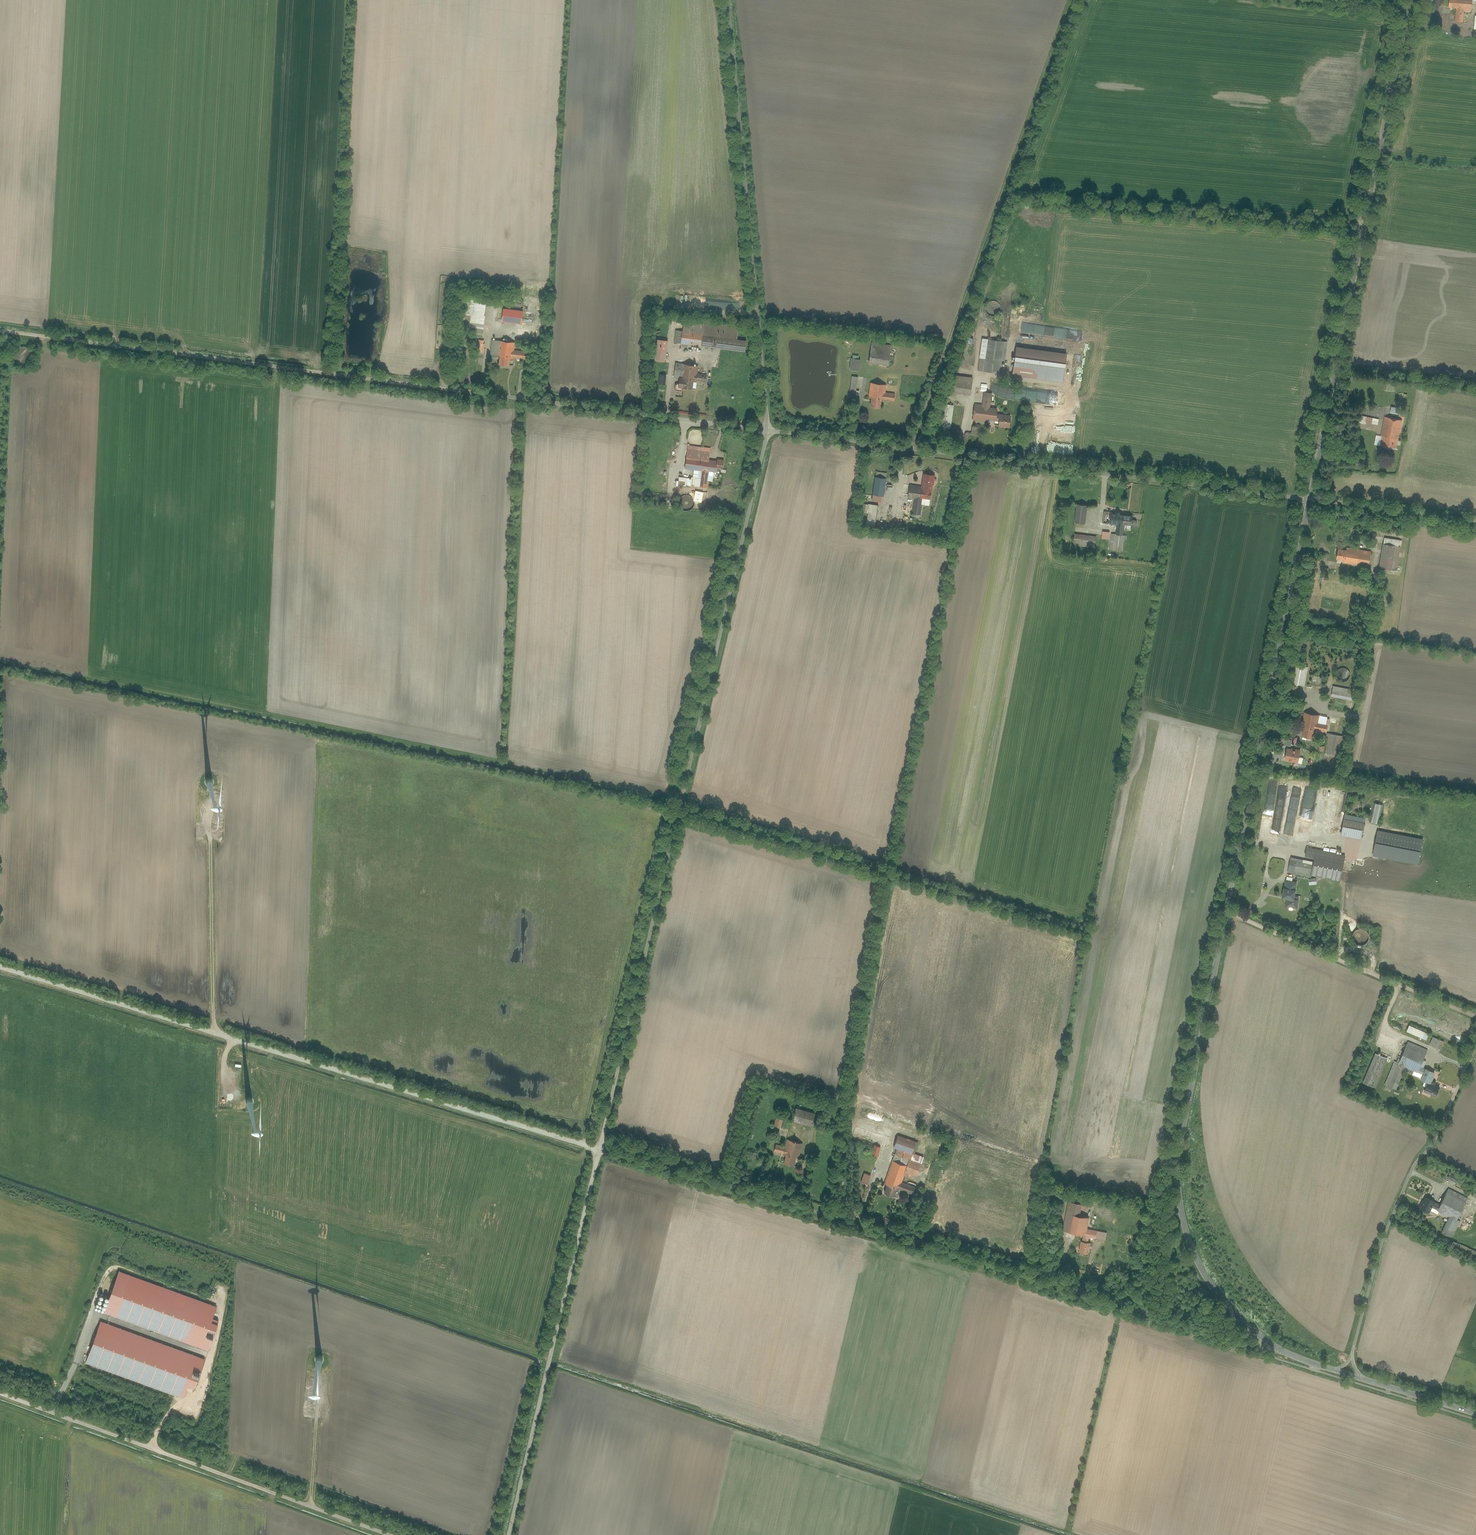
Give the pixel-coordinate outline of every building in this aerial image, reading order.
[(1448,8),(1457,9),(1464,10),(1470,10),(1471,10),(1472,0),(1449,0),(1448,8)] [(1463,23),(1464,10),(1457,9),(1456,22),(1463,23)] [(466,332),(483,334),(485,316),(484,316),(485,306),(470,304),(466,332)] [(503,308),(501,322),(521,324),(522,310),(503,308)] [(746,338),(736,337),(738,324),(684,317),(680,342),(744,350),(746,338)] [(964,346),(969,348),(977,328),(972,326),(964,346)] [(664,361),(667,339),(654,337),(651,359),(664,361)] [(515,344),(492,341),(490,355),(500,356),(498,365),(511,367),(512,359),(528,361),(529,353),(514,350),(515,344)] [(982,341),(977,372),(1001,375),(1005,344),(982,341)] [(871,342),(868,361),(888,364),(891,345),(871,342)] [(13,355),(13,358),(15,361),(17,364),(21,365),(24,365),(27,364),(30,362),(32,360),(33,356),(33,353),(32,350),(30,347),(27,346),(24,345),(20,345),(17,347),(15,349),(13,352),(13,355)] [(1016,349),(1012,377),(1063,384),(1067,356),(1016,349)] [(852,354),(850,369),(859,370),(861,359),(858,359),(859,355),(852,354)] [(699,365),(675,362),(673,377),(677,377),(676,383),(674,384),(674,388),(676,391),(680,391),(682,389),(698,392),(699,382),(707,383),(708,374),(698,373),(699,365)] [(858,376),(851,375),(848,394),(859,395),(860,390),(856,390),(858,376)] [(954,377),(952,395),(970,397),(972,378),(954,377)] [(880,406),(881,399),(894,401),(895,393),(885,392),(886,384),(870,382),(867,405),(880,406)] [(975,405),(974,421),(998,424),(998,428),(1008,430),(1010,417),(997,415),(997,410),(990,409),(992,394),(984,393),(982,406),(975,405)] [(943,406),(941,429),(951,430),(954,407),(943,406)] [(1359,421),(1378,424),(1379,418),(1360,415),(1359,421)] [(1376,437),(1374,446),(1397,450),(1402,421),(1385,417),(1381,437),(1376,437)] [(711,448),(688,444),(685,468),(694,469),(692,485),(708,487),(709,480),(713,480),(714,476),(717,476),(717,471),(723,472),(725,459),(718,458),(717,460),(709,459),(711,448)] [(933,474),(924,473),(922,489),(931,490),(933,474)] [(886,478),(875,476),(872,494),(883,496),(886,478)] [(919,485),(909,484),(908,496),(914,497),(918,498),(919,488),(919,485)] [(922,498),(930,499),(931,490),(922,489),(919,488),(918,498),(922,498)] [(683,495),(681,496),(679,498),(678,501),(678,504),(679,506),(680,508),(683,510),(685,511),(688,510),(690,509),(692,508),(694,505),(694,503),(694,500),(693,498),(691,496),(688,495),(686,494),(683,495)] [(912,513),(920,514),(922,498),(918,498),(914,497),(912,513)] [(877,505),(866,503),(865,518),(875,520),(877,505)] [(1077,505),(1075,524),(1085,525),(1087,507),(1077,505)] [(1111,536),(1110,552),(1122,553),(1125,528),(1135,529),(1136,521),(1133,521),(1134,516),(1111,514),(1110,526),(1117,527),(1116,537),(1111,536)] [(1075,536),(1073,547),(1095,550),(1096,538),(1075,536)] [(1385,539),(1380,569),(1397,572),(1401,542),(1385,539)] [(1338,550),(1337,561),(1343,562),(1343,565),(1369,569),(1371,552),(1347,549),(1346,551),(1338,550)] [(1349,681),(1350,679),(1350,677),(1350,675),(1349,673),(1347,671),(1345,670),(1342,670),(1340,670),(1338,672),(1336,674),(1336,676),(1336,679),(1337,681),(1339,683),(1341,684),(1343,684),(1345,684),(1347,683),(1349,681)] [(1333,687),(1331,698),(1354,702),(1356,691),(1333,687)] [(1305,714),(1300,738),(1315,740),(1316,733),(1328,735),(1324,757),(1341,760),(1346,728),(1328,725),(1329,718),(1305,714)] [(1287,750),(1285,763),(1299,765),(1301,752),(1287,750)] [(1374,804),(1371,824),(1379,825),(1383,806),(1374,804)] [(1386,807),(1383,820),(1389,821),(1391,808),(1386,807)] [(1345,822),(1342,837),(1362,841),(1365,826),(1345,822)] [(1378,832),(1373,858),(1419,866),(1423,840),(1378,832)] [(1290,858),(1287,875),(1340,885),(1346,856),(1308,849),(1306,861),(1290,858)] [(1286,902),(1285,909),(1297,912),(1299,902),(1294,901),(1297,884),(1286,882),(1282,902),(1286,902)] [(1367,944),(1368,942),(1368,939),(1368,937),(1366,935),(1364,933),(1362,932),(1359,932),(1357,933),(1355,934),(1354,936),(1353,939),(1353,941),(1354,944),(1355,946),(1357,947),(1360,948),(1363,947),(1365,946),(1367,944)] [(1409,1024),(1406,1031),(1426,1039),(1429,1032),(1409,1024)] [(1433,1036),(1429,1044),(1439,1048),(1442,1040),(1433,1036)] [(1394,1064),(1384,1087),(1397,1092),(1405,1072),(1418,1077),(1428,1052),(1408,1044),(1399,1066),(1394,1064)] [(1376,1057),(1363,1085),(1376,1091),(1389,1062),(1376,1057)] [(1425,1069),(1420,1081),(1427,1084),(1424,1093),(1435,1097),(1439,1088),(1431,1085),(1435,1073),(1425,1069)] [(815,1112),(794,1106),(791,1119),(811,1125),(815,1112)] [(775,1117),(773,1125),(780,1127),(783,1119),(775,1117)] [(893,1195),(896,1188),(913,1194),(915,1186),(901,1181),(903,1175),(911,1178),(912,1175),(917,1176),(924,1157),(912,1152),(916,1140),(897,1134),(892,1148),(896,1149),(881,1191),(893,1195)] [(936,1148),(942,1149),(944,1142),(939,1141),(940,1138),(932,1136),(930,1144),(937,1146),(936,1148)] [(786,1139),(784,1146),(775,1143),(773,1152),(781,1154),(780,1157),(784,1158),(783,1162),(793,1165),(796,1157),(798,1158),(802,1143),(786,1139)] [(874,1144),(870,1153),(878,1156),(881,1147),(874,1144)] [(866,1184),(869,1175),(862,1172),(858,1181),(866,1184)] [(1457,1181),(1459,1176),(1449,1173),(1447,1178),(1457,1181)] [(1440,1230),(1451,1236),(1460,1220),(1456,1218),(1467,1198),(1447,1187),(1438,1203),(1423,1195),(1418,1205),(1429,1210),(1431,1205),(1448,1215),(1440,1230)] [(1067,1201),(1063,1233),(1084,1235),(1083,1242),(1081,1242),(1080,1254),(1088,1255),(1090,1243),(1088,1243),(1089,1238),(1105,1240),(1106,1234),(1087,1231),(1089,1217),(1082,1216),(1082,1213),(1089,1214),(1090,1204),(1067,1201)] [(1457,1242),(1455,1245),(1475,1255),(1475,1250),(1457,1242)] [(217,1304),(119,1269),(104,1312),(209,1349),(219,1319),(213,1317),(217,1304)] [(205,1358),(101,1320),(85,1363),(184,1398),(188,1385),(194,1388),(205,1358)]
